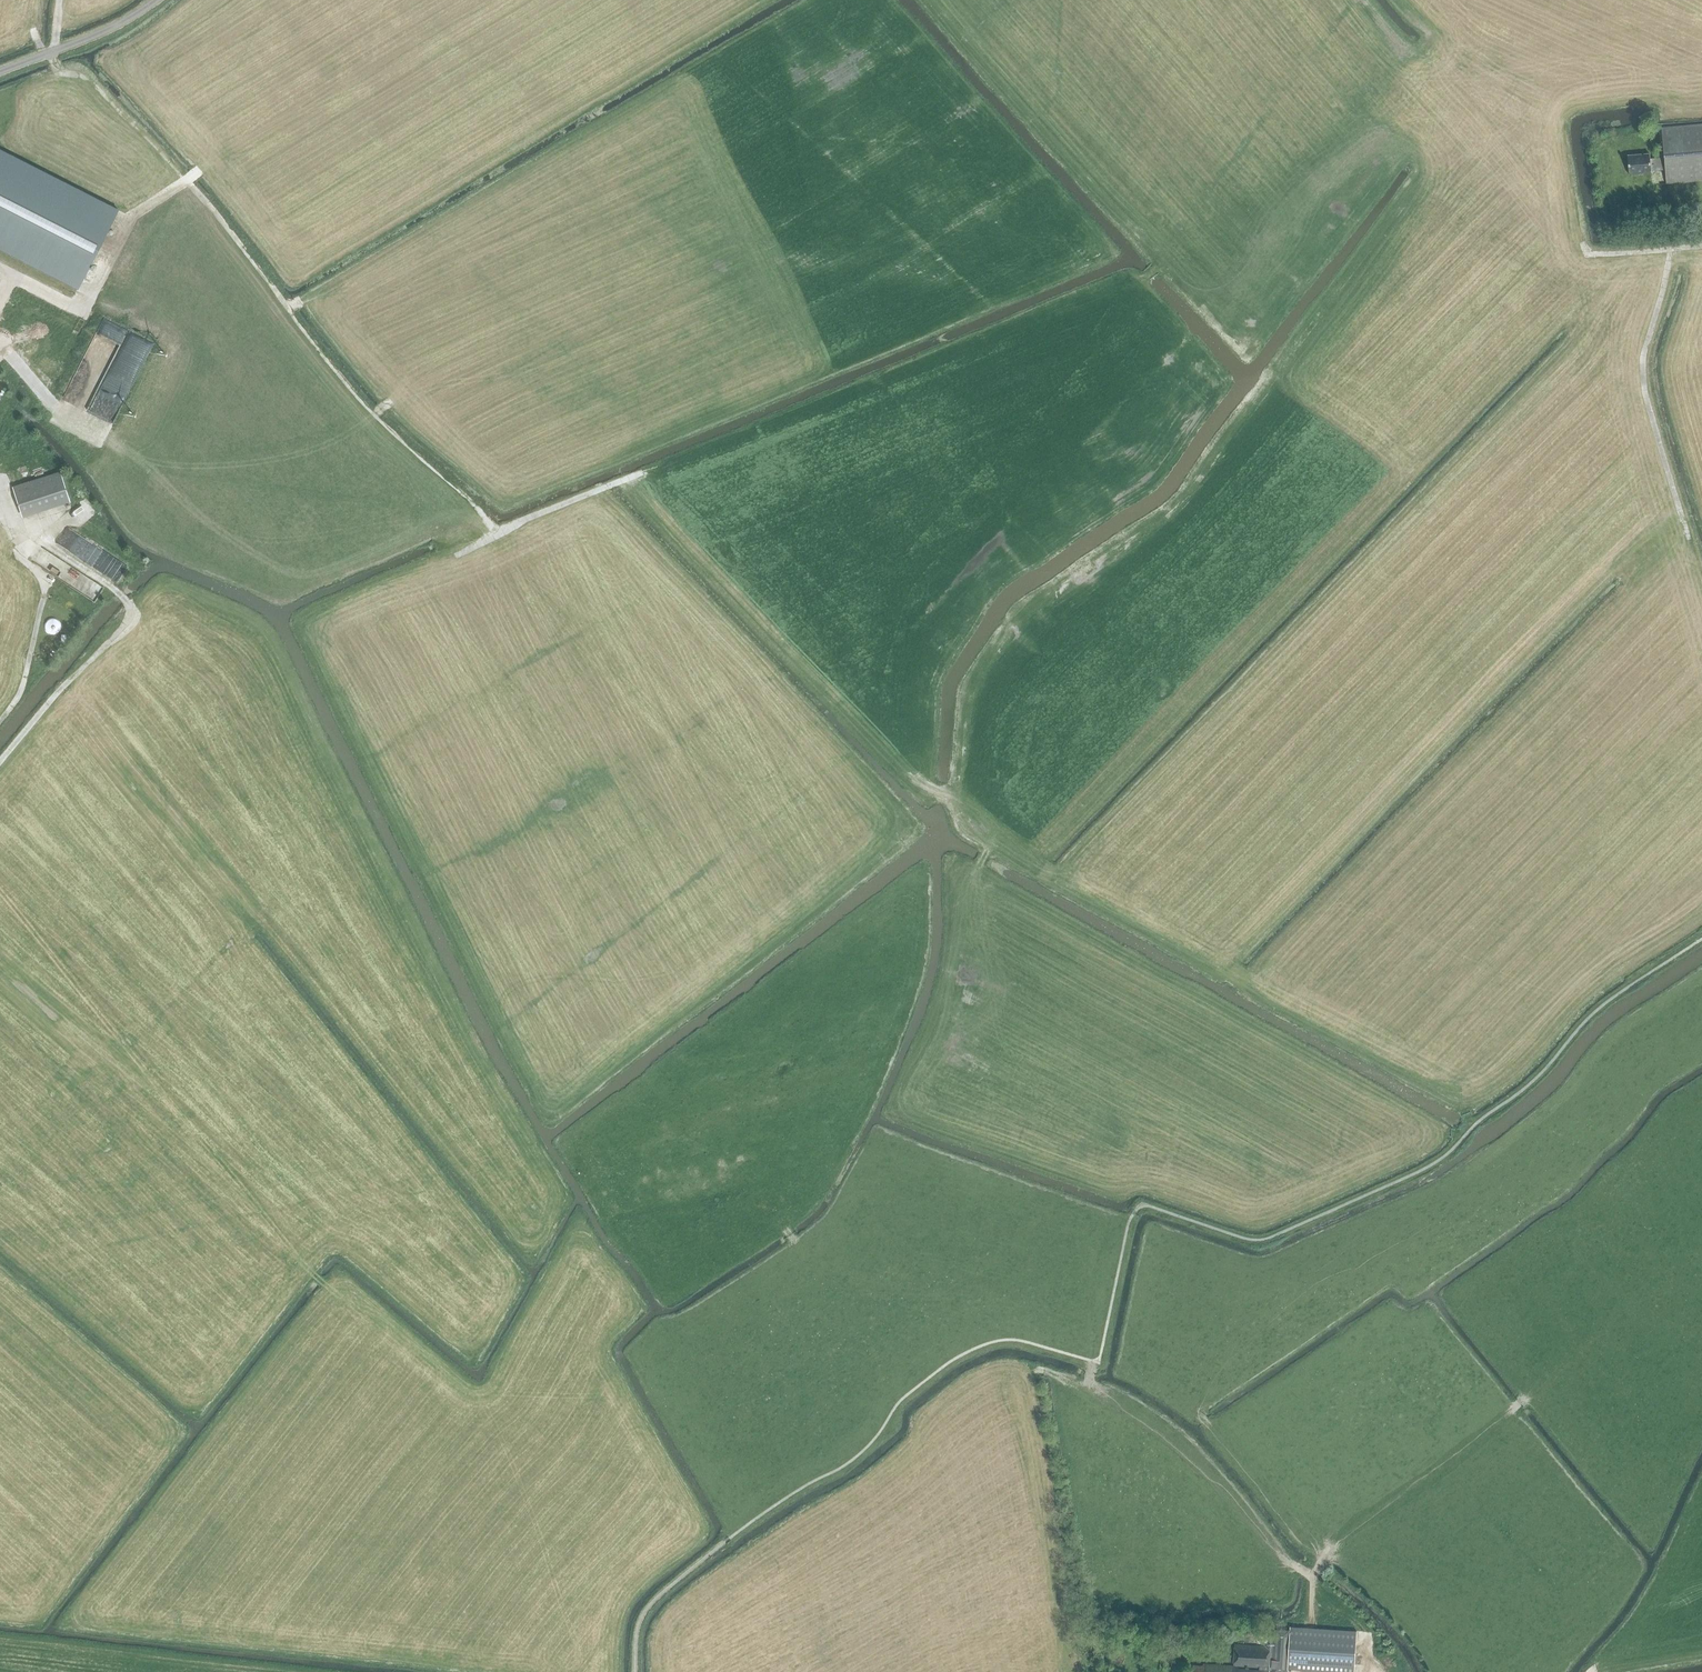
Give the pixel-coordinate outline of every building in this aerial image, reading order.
[(1661,128),(1664,157),(1649,159),(1649,154),(1627,156),(1629,174),(1650,172),(1650,170),(1665,169),(1666,183),(1701,180),(1701,124),(1661,128)] [(75,293),(116,214),(0,154),(0,254),(75,293)] [(69,502),(60,471),(12,487),(22,517),(69,502)] [(1358,1633),(1291,1628),(1289,1661),(1355,1666),(1358,1633)] [(1270,1647),(1235,1644),(1234,1667),(1203,1665),(1203,1667),(1193,1666),(1192,1671),(1268,1671),(1270,1647)]
